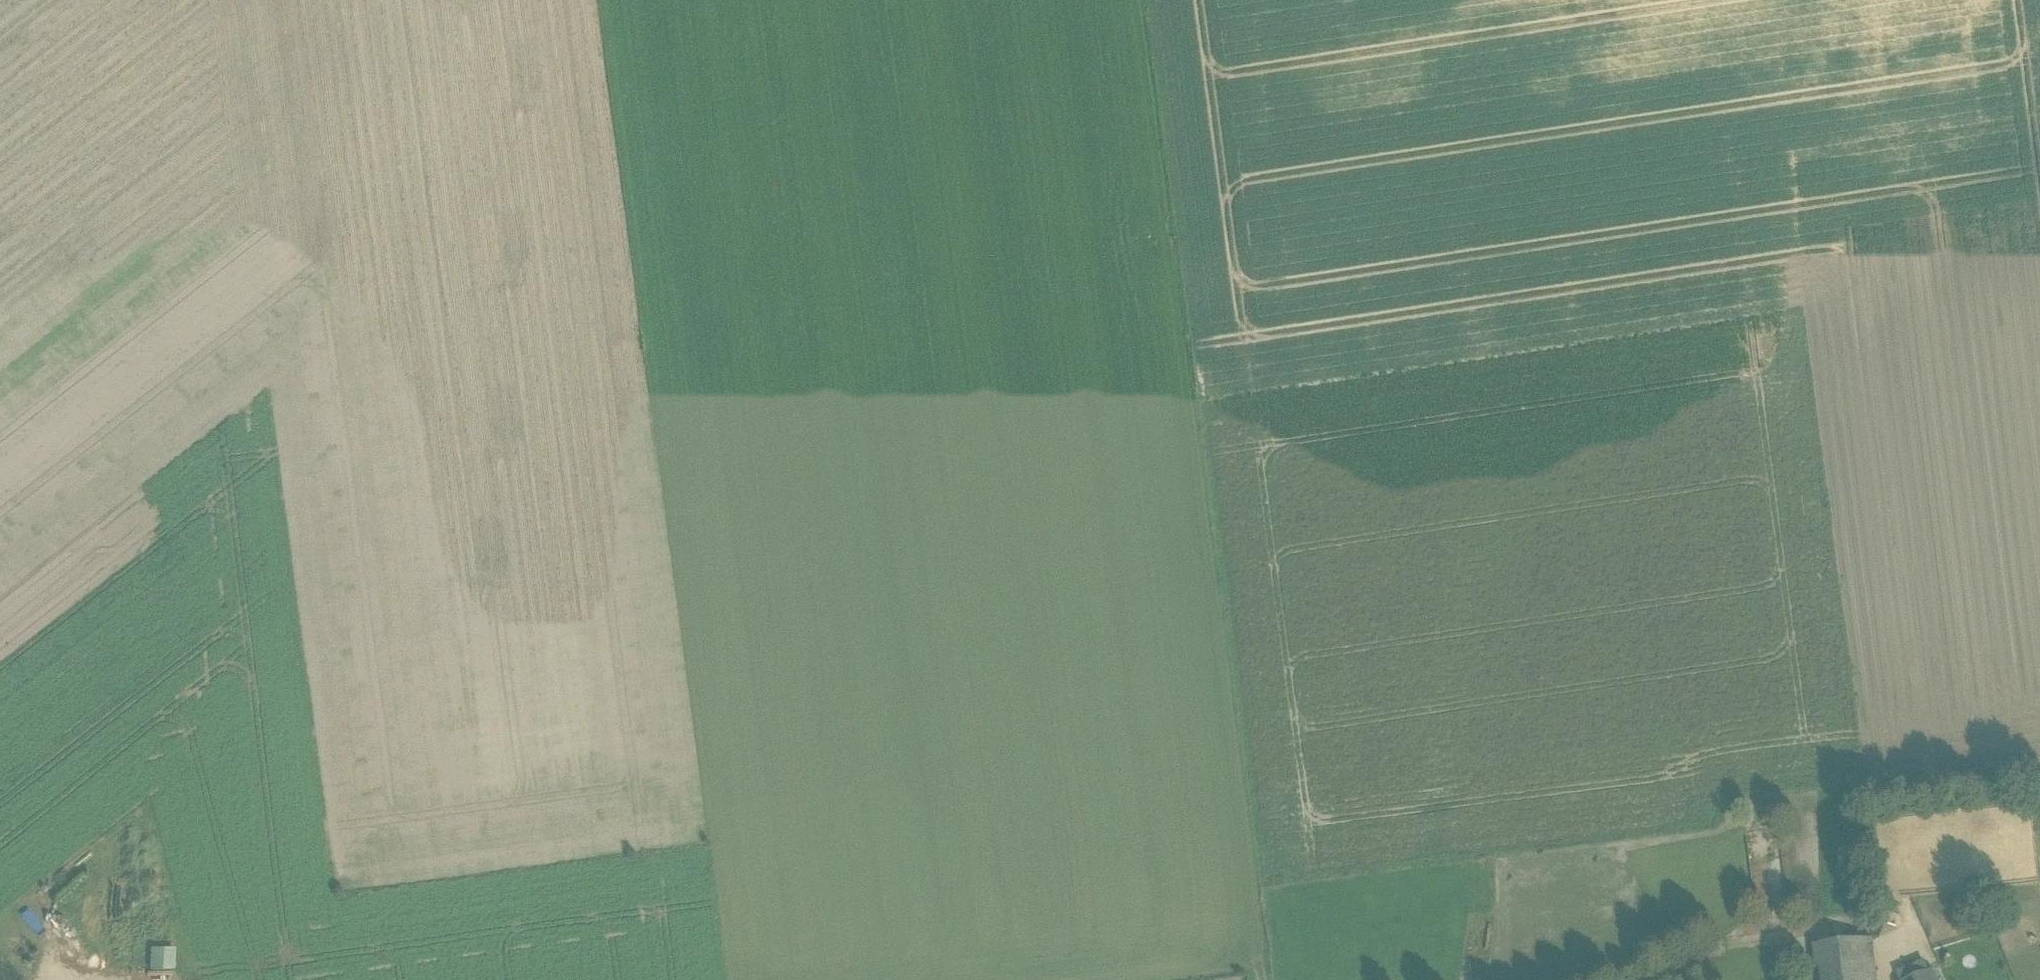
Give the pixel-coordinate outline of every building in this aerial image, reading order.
[(1819,970),(1820,979),(1876,979),(1871,939),(1810,945),(1813,971),(1819,970)] [(1935,969),(1909,979),(1940,979),(1935,969)]
